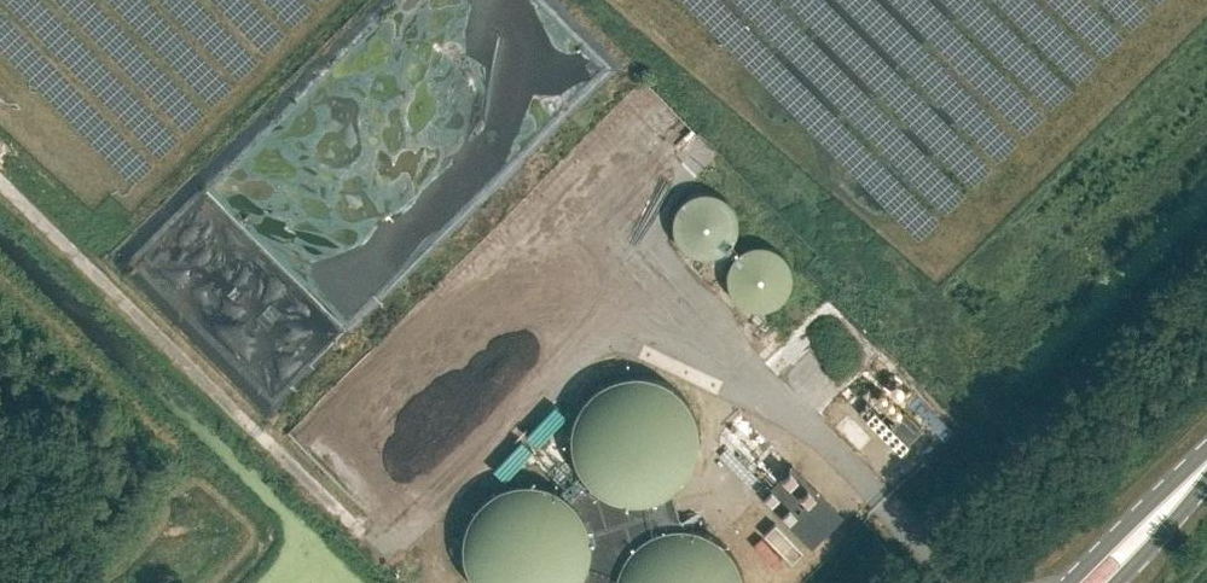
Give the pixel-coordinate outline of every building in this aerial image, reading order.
[(738,230),(738,224),(738,218),(736,212),(733,206),(729,201),(724,197),(719,194),(713,192),(706,191),(700,191),(694,193),(688,195),(683,199),(679,204),(675,209),(673,215),(672,222),(672,228),(674,234),(676,240),(680,245),(684,249),(689,253),(695,255),(701,257),(707,257),(713,256),(719,254),(724,251),(729,247),(733,242),(736,236),(738,230)] [(773,307),(778,304),(783,300),(787,295),(790,290),(792,284),(792,278),(792,272),(790,266),(788,260),(784,255),(780,251),(774,248),(769,245),(763,244),(756,244),(750,245),(744,247),(739,251),(734,255),(731,260),(728,266),(726,273),(726,279),(727,285),(729,291),(733,297),(737,301),(742,305),(748,308),(754,310),(760,310),(767,309),(773,307)] [(774,348),(827,401),(881,347),(828,294),(774,348)] [(578,471),(585,479),(594,488),(604,495),(616,500),(629,502),(641,502),(654,499),(665,494),(676,487),(685,478),(692,468),(696,456),(699,443),(699,431),(696,418),(691,407),(684,396),(675,387),(664,381),(653,376),(641,373),(628,373),(616,376),(604,380),(593,387),(585,396),(577,406),(572,418),(570,429),(569,440),(571,450),(574,461),(578,471)] [(890,424),(868,403),(859,412),(901,453),(924,430),(904,410),(890,424)] [(538,446),(566,416),(555,406),(527,436),(538,446)] [(505,481),(533,451),(521,441),(494,471),(505,481)] [(761,497),(812,548),(843,517),(791,466),(761,497)] [(671,491),(665,494),(654,499),(641,502),(629,502),(616,500),(604,495),(594,488),(585,479),(567,496),(577,507),(583,516),(588,527),(590,538),(590,549),(589,561),(585,571),(580,581),(584,582),(618,582),(619,579),(620,572),(622,567),(625,561),(627,558),(631,552),(633,549),(639,543),(641,541),(649,536),(650,535),(659,531),(660,531),(671,528),(682,527),(671,491)] [(580,581),(585,571),(589,561),(590,549),(590,538),(588,527),(583,516),(577,507),(567,496),(560,491),(550,486),(539,482),(527,481),(515,482),(504,485),(493,490),(483,497),(475,505),(468,516),(464,527),(461,538),(461,550),(463,562),(467,573),(473,582),(578,582),(580,581)] [(764,534),(792,561),(803,551),(775,523),(764,534)] [(744,574),(740,563),(734,553),(726,544),(716,537),(705,531),(694,528),(682,527),(671,528),(660,531),(659,531),(650,535),(649,536),(641,541),(639,543),(633,549),(631,552),(627,558),(625,561),(622,567),(620,572),(619,579),(618,582),(746,582),(744,574)]
